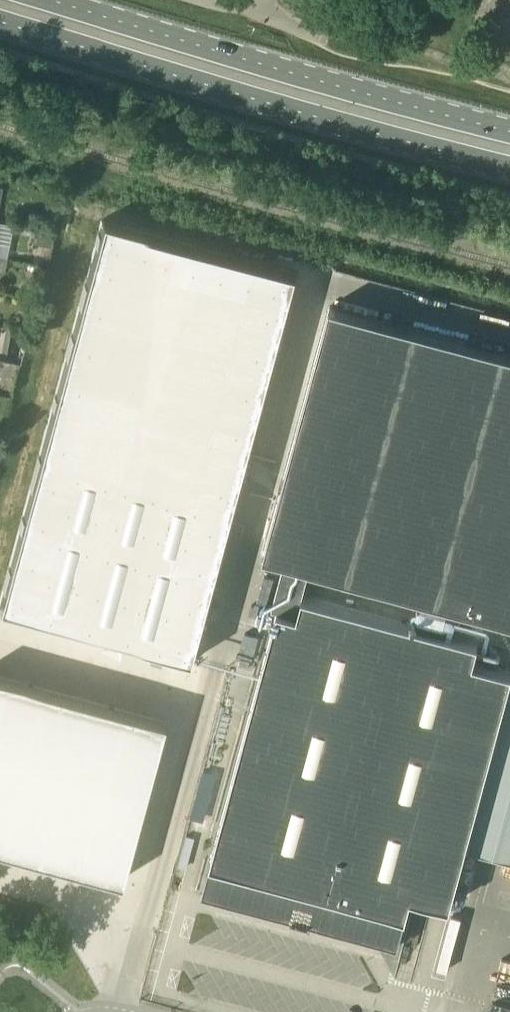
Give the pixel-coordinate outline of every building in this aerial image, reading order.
[(0,586),(0,601),(195,656),(297,268),(101,214),(0,586)] [(264,555),(509,621),(509,354),(331,305),(264,555)] [(508,691),(509,683),(509,670),(474,661),(479,641),(303,594),(298,614),(279,608),(203,893),(282,914),(283,912),(319,922),(319,924),(398,945),(412,895),(450,905),(508,691)] [(101,866),(98,875),(120,881),(163,722),(0,678),(0,838),(101,866)]
